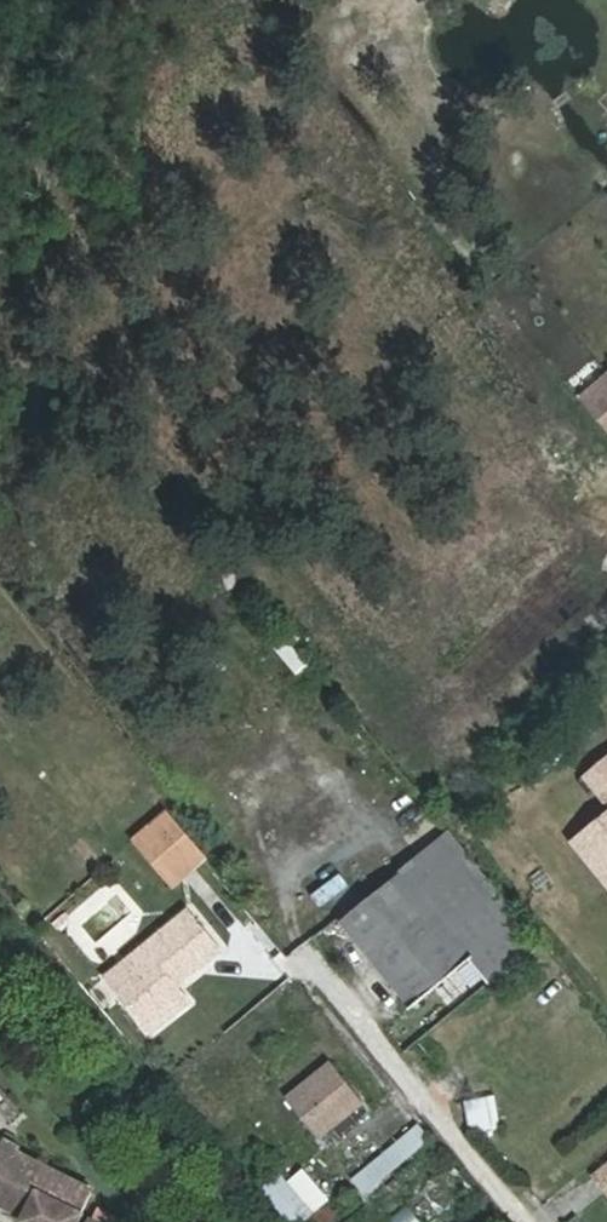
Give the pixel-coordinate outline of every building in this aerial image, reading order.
[(597,420),(606,433),(606,412),(597,420)] [(297,675),(311,664),(287,636),(274,647),(297,675)] [(586,784),(606,809),(606,766),(586,784)] [(175,895),(209,867),(168,818),(135,845),(175,895)] [(480,970),(531,934),(435,820),(326,914),(399,1000),(466,951),(480,970)] [(584,848),(606,875),(606,830),(584,848)] [(192,1008),(179,993),(219,959),(188,923),(111,988),(155,1040),(192,1008)] [(359,1109),(330,1072),(290,1105),(319,1141),(359,1109)] [(472,1132),(502,1128),(497,1096),(467,1100),(472,1132)] [(359,1197),(428,1144),(418,1131),(349,1184),(359,1197)] [(2,1145),(0,1150),(0,1205),(25,1217),(22,1221),(76,1221),(90,1193),(11,1155),(13,1150),(2,1145)] [(470,1183),(450,1163),(389,1221),(430,1221),(470,1183)] [(300,1174),(283,1187),(277,1179),(257,1194),(278,1221),(300,1221),(323,1204),(300,1174)]
